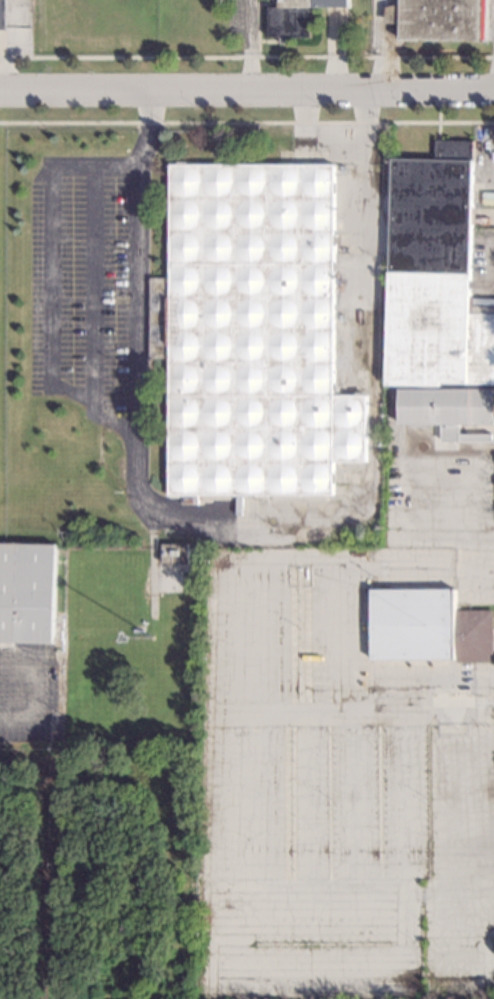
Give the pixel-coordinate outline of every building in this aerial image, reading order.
[(279,6),(279,0),(349,0),(349,7),(310,7),(310,37),(288,37),(288,43),(280,43),(280,37),(269,37),(269,6),(279,6)] [(400,7),(400,0),(484,0),(483,40),(400,39),(400,23),(385,23),(385,7),(400,7)] [(472,313),(493,314),(493,384),(441,382),(441,385),(387,384),(394,158),(434,160),(435,139),(473,141),(471,207),(475,207),(475,224),(472,224),(469,297),(473,297),(472,313)] [(334,165),(334,284),(341,284),(341,296),(333,296),(333,396),(367,395),(367,462),(333,462),(333,494),(198,494),(198,503),(182,503),(182,494),(169,494),(169,360),(149,360),(149,278),(169,278),(168,164),(176,164),(176,162),(185,162),(185,164),(334,165)] [(400,389),(493,388),(493,424),(472,424),(472,426),(461,426),(461,441),(442,441),(442,424),(400,424),(400,389)] [(54,643),(0,642),(0,543),(57,544),(54,643)] [(188,563),(162,564),(162,544),(188,544),(188,563)] [(456,610),(493,610),(493,661),(456,661),(456,659),(372,660),(372,589),(455,589),(456,601),(456,610)]
